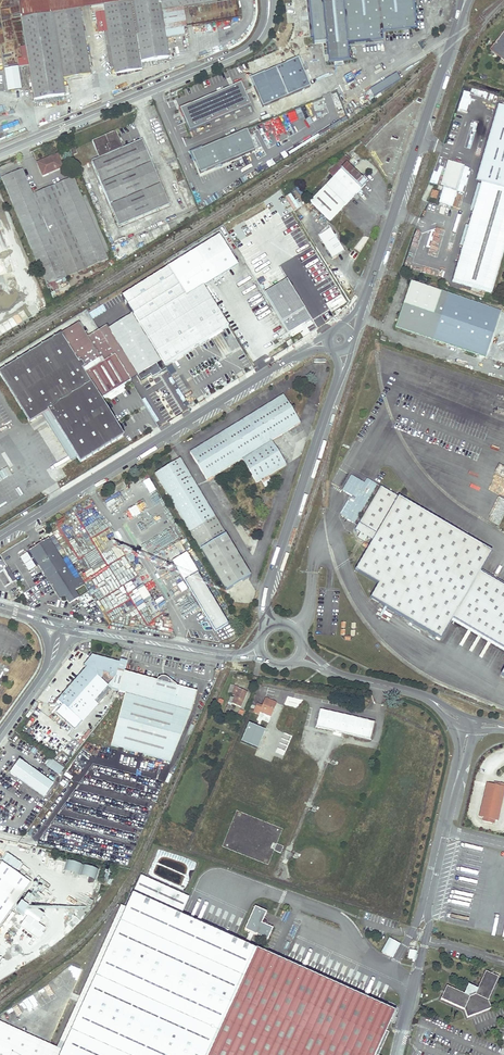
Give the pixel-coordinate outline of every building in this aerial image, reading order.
[(27,59),(28,66),(34,100),(68,95),(67,88),(64,88),(63,79),(90,75),(80,9),(78,0),(18,0),(27,59)] [(131,0),(78,0),(80,9),(90,8),(91,14),(95,14),(98,33),(103,33),(106,50),(110,50),(113,67),(114,74),(142,69),(141,62),(131,0)] [(141,62),(168,58),(165,38),(184,34),(183,28),(185,27),(182,8),(216,3),(216,0),(131,0),(141,62)] [(342,0),(309,0),(313,42),(326,41),(328,62),(349,60),(347,44),(342,0)] [(377,41),(382,40),(381,32),(416,28),(413,0),(342,0),(345,27),(346,35),(347,44),(351,43),(372,41),(377,41)] [(494,44),(503,52),(503,32),(494,44)] [(494,44),(490,50),(503,62),(503,52),(494,44)] [(28,66),(27,59),(18,61),(19,68),(28,66)] [(297,59),(251,79),(263,107),(310,87),(297,59)] [(17,63),(8,65),(8,68),(4,69),(8,92),(21,90),(17,63)] [(241,84),(180,110),(189,132),(250,106),(241,84)] [(497,104),(474,181),(481,183),(503,190),(503,106),(497,104)] [(293,110),(286,113),(290,121),(297,118),(293,110)] [(246,130),(191,153),(200,173),(255,150),(246,130)] [(92,141),(99,159),(91,162),(100,183),(151,162),(142,141),(123,149),(116,131),(92,141)] [(42,176),(62,168),(56,156),(50,158),(37,164),(42,176)] [(328,174),(333,179),(346,166),(350,161),(346,156),(337,166),(334,168),(332,170),(328,174)] [(118,226),(169,205),(151,162),(100,183),(118,226)] [(354,173),(350,169),(346,166),(333,179),(326,186),(310,203),(330,221),(345,205),(352,199),(358,192),(365,184),(357,177),(363,170),(360,167),(354,173)] [(22,170),(2,179),(48,289),(52,287),(50,284),(107,260),(105,253),(81,197),(73,178),(33,195),(22,170)] [(503,250),(503,190),(481,183),(451,282),(491,293),(503,250)] [(429,197),(436,199),(438,191),(431,189),(429,197)] [(451,209),(456,193),(443,189),(438,205),(451,209)] [(358,192),(352,199),(355,202),(361,195),(358,192)] [(293,210),(302,205),(298,198),(295,200),(291,193),(285,196),(293,210)] [(108,252),(84,196),(81,197),(105,253),(108,252)] [(364,221),(358,227),(363,232),(369,226),(364,221)] [(445,236),(417,228),(415,232),(443,241),(445,236)] [(331,229),(320,236),(333,258),(344,251),(331,229)] [(442,243),(414,235),(413,240),(441,248),(442,243)] [(130,381),(130,380),(137,376),(141,381),(151,375),(152,378),(167,369),(165,366),(228,327),(203,287),(237,266),(219,236),(98,311),(101,317),(102,317),(106,324),(116,340),(114,342),(104,325),(98,329),(99,330),(86,338),(78,324),(60,335),(60,334),(0,372),(0,375),(30,423),(48,412),(80,463),(123,437),(100,400),(130,381)] [(439,255),(440,251),(412,242),(410,247),(439,255)] [(438,258),(409,250),(408,254),(436,263),(438,258)] [(436,266),(407,257),(405,262),(434,270),(436,266)] [(433,273),(405,264),(404,267),(433,275),(433,273)] [(485,357),(501,311),(411,281),(396,327),(485,357)] [(116,340),(106,324),(104,325),(114,342),(116,340)] [(268,476),(277,470),(286,465),(271,441),(300,423),(283,396),(190,452),(207,480),(241,459),(256,483),(261,480),(265,487),(272,483),(268,476)] [(250,577),(179,459),(155,474),(225,591),(250,577)] [(351,474),(342,489),(355,497),(352,501),(349,499),(340,514),(354,522),(375,488),(377,483),(367,477),(364,482),(351,474)] [(152,495),(148,489),(144,483),(138,487),(139,487),(124,496),(131,506),(132,505),(146,497),(147,498),(150,496),(152,495)] [(491,551),(380,485),(354,530),(360,533),(357,537),(364,542),(367,537),(372,540),(355,570),(378,583),(370,597),(439,639),(451,618),(503,650),(503,587),(479,572),(491,551)] [(146,497),(132,505),(136,511),(153,500),(150,496),(147,498),(146,497)] [(64,515),(52,522),(54,525),(66,518),(64,515)] [(48,539),(39,545),(29,551),(33,557),(47,579),(60,599),(61,598),(64,597),(67,601),(69,603),(78,597),(74,590),(78,588),(48,539)] [(172,561),(215,632),(228,624),(198,573),(199,573),(186,552),(172,561)] [(6,586),(16,580),(8,566),(0,570),(0,576),(6,586)] [(142,601),(150,597),(145,585),(130,592),(135,602),(141,600),(142,601)] [(115,677),(117,670),(119,663),(92,656),(84,665),(87,668),(64,694),(88,715),(98,705),(94,701),(115,677)] [(118,691),(123,672),(117,670),(115,677),(112,689),(118,691)] [(118,691),(124,693),(110,746),(170,762),(191,711),(196,691),(167,683),(153,680),(123,672),(118,691)] [(153,680),(167,683),(168,677),(155,674),(153,680)] [(108,686),(96,699),(98,700),(109,688),(108,686)] [(228,702),(231,704),(240,707),(247,692),(238,688),(238,687),(234,686),(234,687),(231,694),(234,695),(233,698),(230,696),(228,702)] [(259,714),(259,713),(260,712),(270,716),(275,705),(270,703),(271,701),(265,698),(262,706),(257,704),(253,712),(259,714)] [(232,706),(231,706),(230,706),(227,704),(222,715),(227,717),(232,706)] [(371,739),(372,731),(374,722),(319,710),(316,726),(371,739)] [(265,730),(249,723),(241,742),(257,749),(265,730)] [(51,758),(45,766),(59,775),(64,768),(51,758)] [(53,784),(19,759),(9,773),(43,797),(53,784)] [(490,784),(487,784),(479,817),(483,818),(482,821),(493,824),(494,820),(497,821),(503,790),(503,788),(494,785),(490,784)] [(230,826),(223,848),(269,862),(273,850),(281,852),(283,845),(277,843),(281,828),(277,827),(273,841),(268,839),(267,842),(262,840),(260,843),(247,839),(249,832),(230,826)] [(29,882),(0,861),(0,923),(29,882)] [(390,1032),(388,1031),(392,1022),(395,1023),(397,1018),(394,1016),(397,1011),(258,948),(257,949),(249,945),(245,943),(182,915),(190,897),(142,875),(127,908),(121,905),(57,1047),(0,1021),(0,1054),(379,1054),(390,1032)] [(272,928),(270,927),(267,925),(261,923),(264,918),(266,912),(255,907),(244,930),(249,932),(254,934),(267,940),(272,928)] [(249,945),(254,934),(249,932),(245,943),(249,945)] [(381,953),(394,958),(401,943),(388,937),(381,953)] [(59,977),(43,987),(47,993),(49,994),(59,988),(61,983),(74,988),(81,968),(72,965),(61,972),(59,977)] [(473,988),(470,990),(467,991),(465,994),(447,986),(441,999),(464,1009),(467,1018),(490,1009),(487,1001),(498,977),(485,972),(477,990),(473,988)] [(59,1022),(63,1013),(57,1010),(53,1019),(59,1022)]
